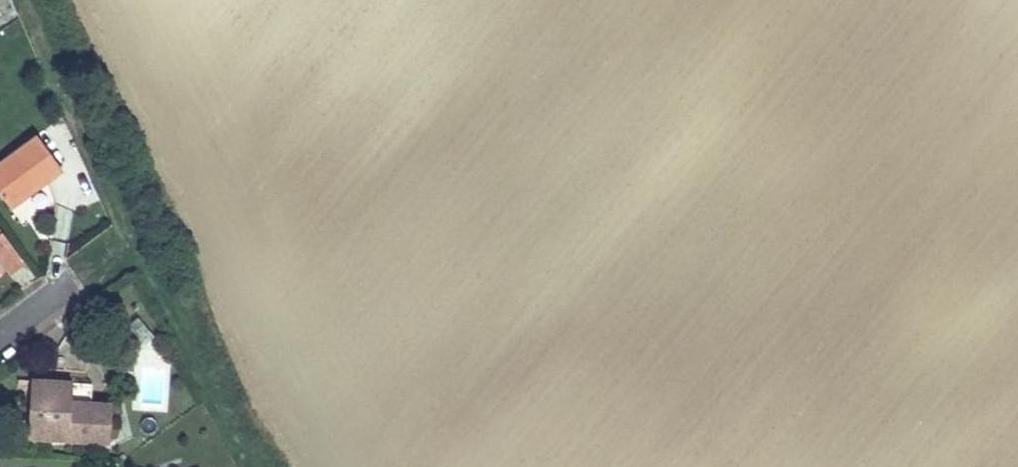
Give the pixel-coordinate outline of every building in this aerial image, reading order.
[(8,211),(60,172),(37,137),(0,164),(0,200),(8,211)] [(35,382),(32,438),(110,443),(111,406),(91,404),(72,402),(73,384),(35,382)] [(72,402),(91,404),(92,386),(73,384),(72,402)]
